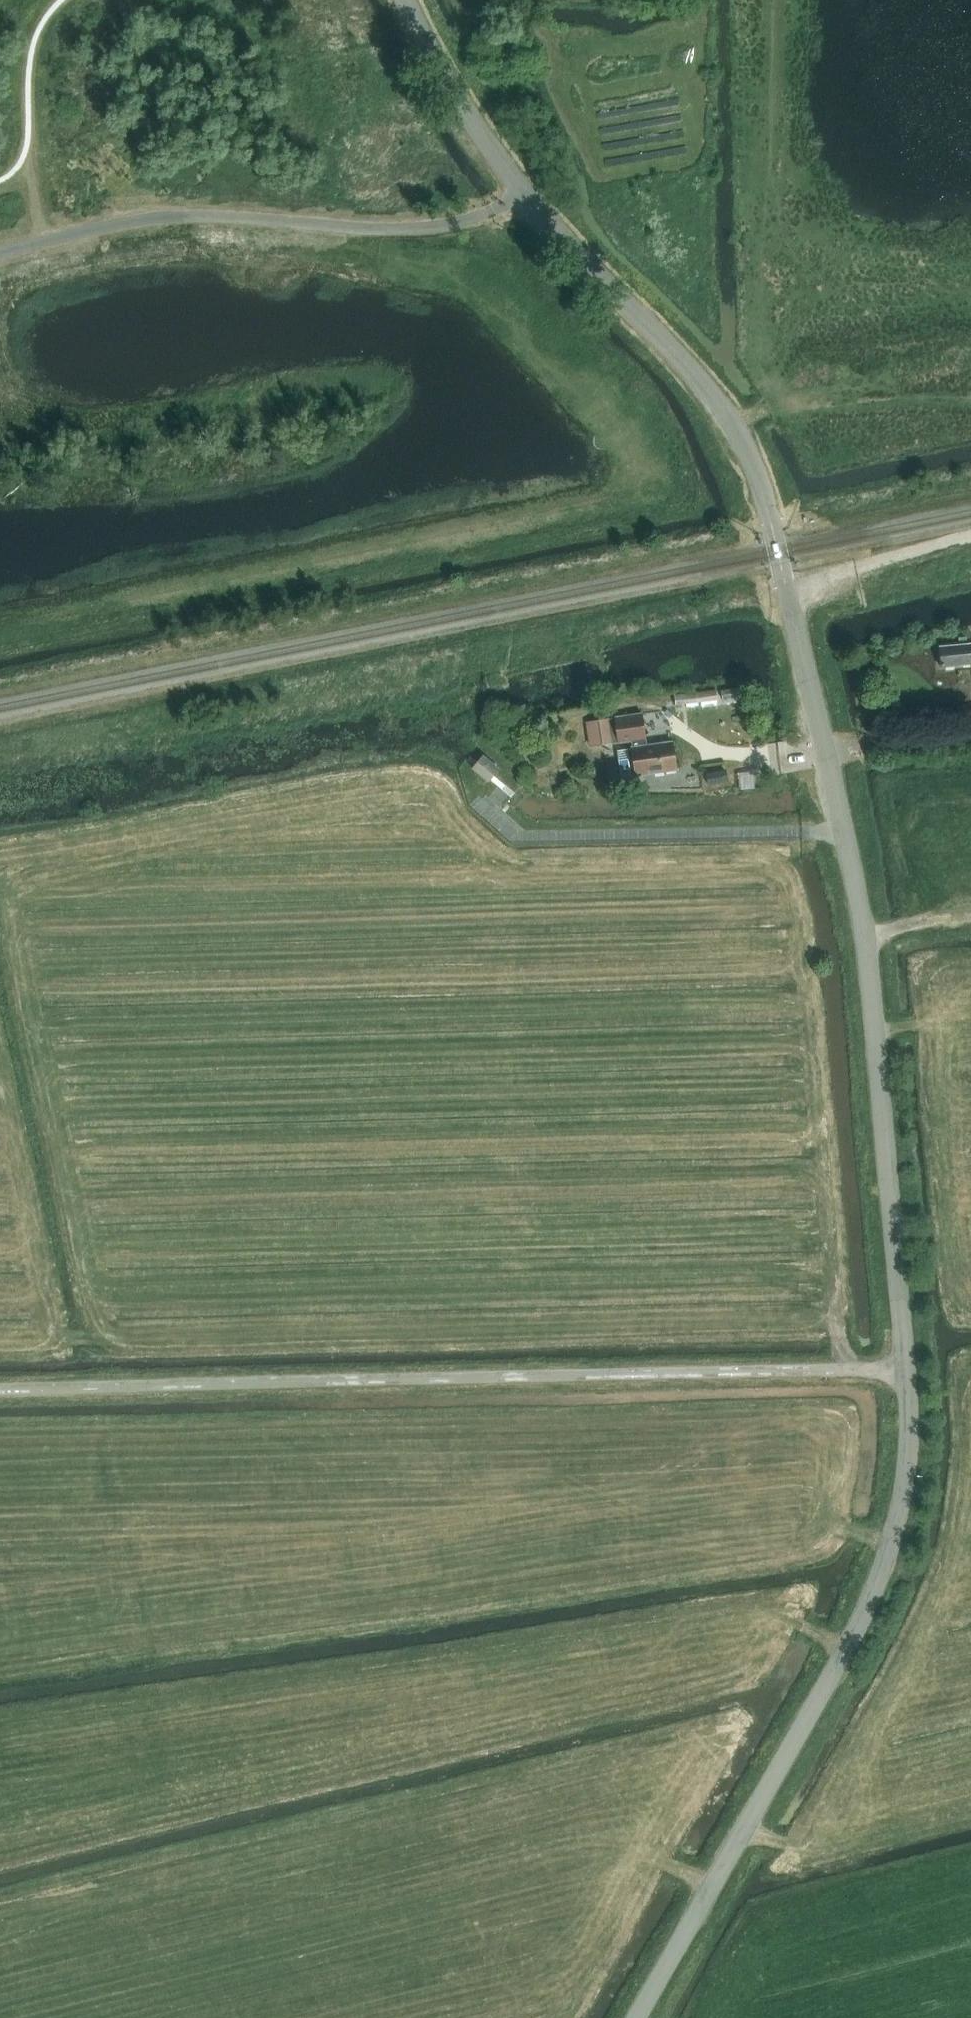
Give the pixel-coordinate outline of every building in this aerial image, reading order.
[(969,644),(969,643),(938,645),(940,666),(970,663),(970,662),(970,644),(969,644)] [(747,695),(744,685),(721,689),(723,700),(747,695)] [(718,700),(716,687),(674,693),(676,706),(718,700)] [(649,746),(644,714),(592,721),(595,746),(633,741),(634,748),(619,750),(623,776),(637,774),(638,776),(677,770),(673,742),(649,746)] [(499,767),(483,754),(472,768),(488,781),(499,767)] [(726,769),(709,772),(711,782),(728,779),(726,769)] [(757,773),(741,774),(742,791),(758,791),(757,773)]
